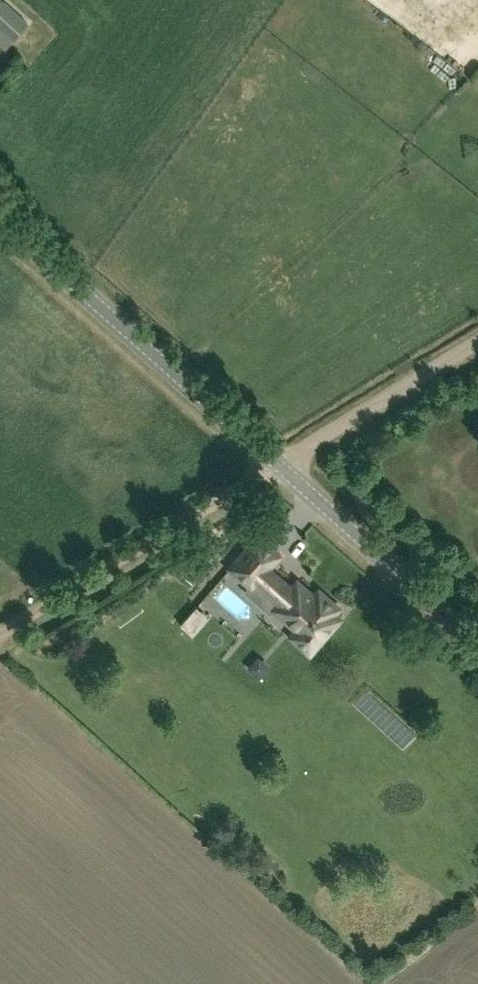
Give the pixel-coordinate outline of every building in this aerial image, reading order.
[(4,0),(0,0),(0,44),(5,48),(29,22),(4,0)] [(287,585),(267,567),(278,554),(257,536),(230,567),(251,585),(257,579),(281,599),(273,608),(288,621),(291,619),(299,626),(291,635),(310,651),(339,618),(333,613),(338,607),(326,596),(321,602),(297,581),(291,588),(287,585)]
